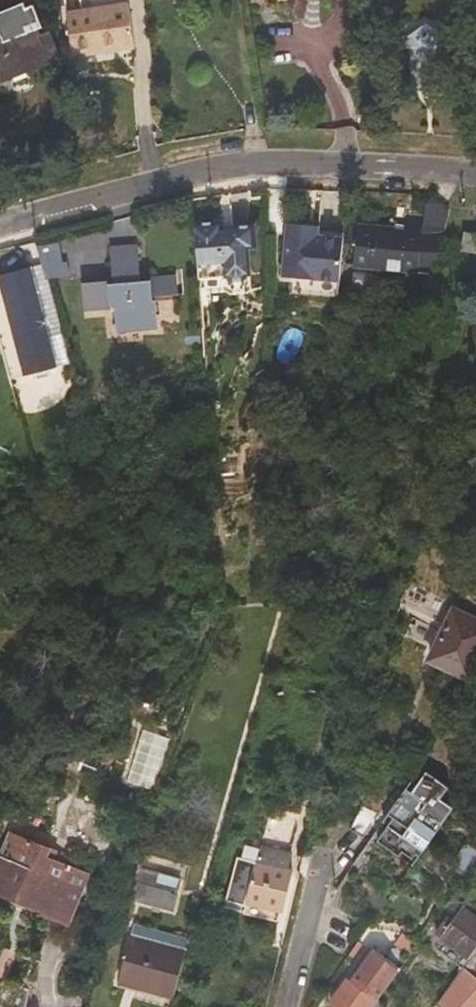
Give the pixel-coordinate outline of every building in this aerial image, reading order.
[(63,52),(66,68),(71,68),(128,56),(121,13),(58,26),(63,52)] [(402,32),(405,82),(432,81),(428,30),(402,32)] [(0,52),(0,92),(49,71),(38,44),(27,48),(23,42),(0,52)] [(56,79),(72,76),(71,68),(66,68),(63,52),(52,54),(56,79)] [(218,224),(218,218),(192,219),(198,274),(248,272),(247,245),(254,245),(252,222),(218,224)] [(342,271),(345,235),(319,234),(309,233),(310,222),(285,220),(282,274),(342,278),(342,271)] [(319,234),(320,223),(310,222),(309,233),(319,234)] [(345,235),(342,271),(408,276),(412,224),(394,222),(393,235),(345,231),(345,235)] [(461,251),(475,254),(475,237),(464,235),(461,251)] [(83,308),(108,305),(108,300),(113,300),(115,322),(140,318),(141,325),(156,323),(153,296),(149,296),(148,291),(176,289),(173,269),(146,272),(147,276),(137,277),(133,239),(107,243),(111,280),(105,280),(105,276),(80,279),(83,308)] [(42,245),(46,277),(67,274),(63,242),(42,245)] [(0,274),(0,315),(8,313),(24,369),(54,361),(28,265),(0,274)] [(115,322),(116,328),(141,325),(140,318),(115,322)] [(339,606),(359,610),(361,600),(341,601),(339,606)] [(428,660),(464,681),(475,660),(475,616),(473,621),(455,612),(428,660)] [(135,697),(130,712),(152,719),(157,704),(135,697)] [(414,871),(453,815),(440,806),(448,794),(430,783),(417,802),(397,830),(379,854),(399,868),(402,862),(414,871)] [(405,794),(386,820),(397,830),(417,802),(405,794)] [(352,830),(364,839),(380,817),(365,807),(352,830)] [(46,921),(61,927),(83,871),(53,859),(56,851),(12,832),(0,861),(0,882),(52,905),(46,921)] [(227,903),(246,908),(249,898),(263,842),(243,838),(227,903)] [(263,842),(249,898),(284,906),(294,867),(289,866),(292,849),(263,842)] [(83,871),(61,927),(68,930),(91,874),(83,871)] [(140,883),(136,899),(174,912),(179,895),(140,883)] [(246,908),(281,917),(284,906),(249,898),(246,908)] [(439,936),(473,960),(475,956),(475,918),(466,912),(458,925),(450,920),(439,936)] [(178,1001),(191,956),(134,940),(123,982),(153,990),(152,994),(178,1001)] [(406,966),(377,946),(365,962),(369,965),(359,979),(355,977),(339,1000),(348,1006),(377,1006),(406,966)] [(475,1006),(475,971),(469,966),(442,1004),(447,1006),(475,1006)] [(120,992),(150,1001),(152,994),(153,990),(123,982),(120,992)]
